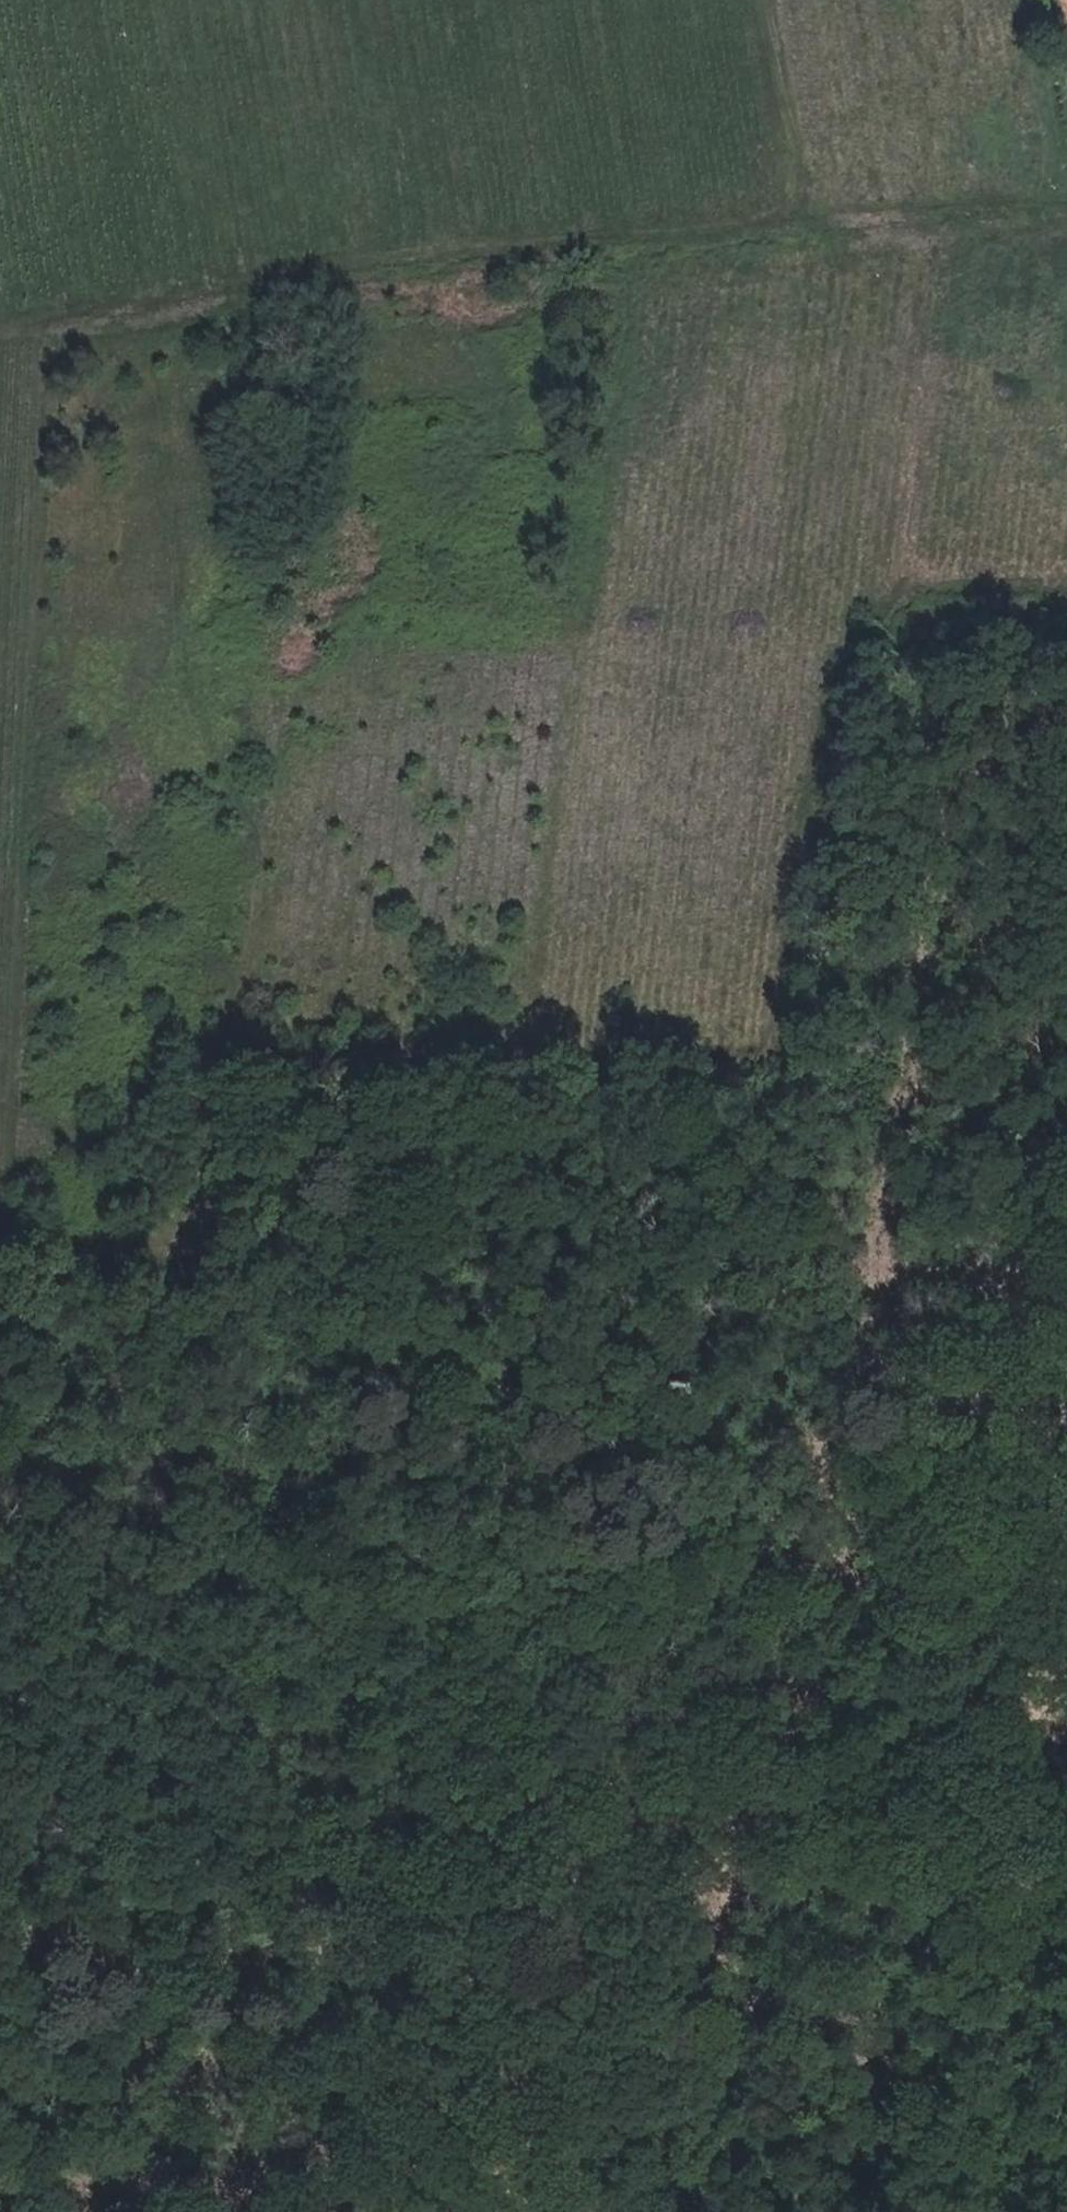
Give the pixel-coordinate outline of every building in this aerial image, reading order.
[(1046,42),(1066,33),(1066,0),(1028,0),(1046,42)]
